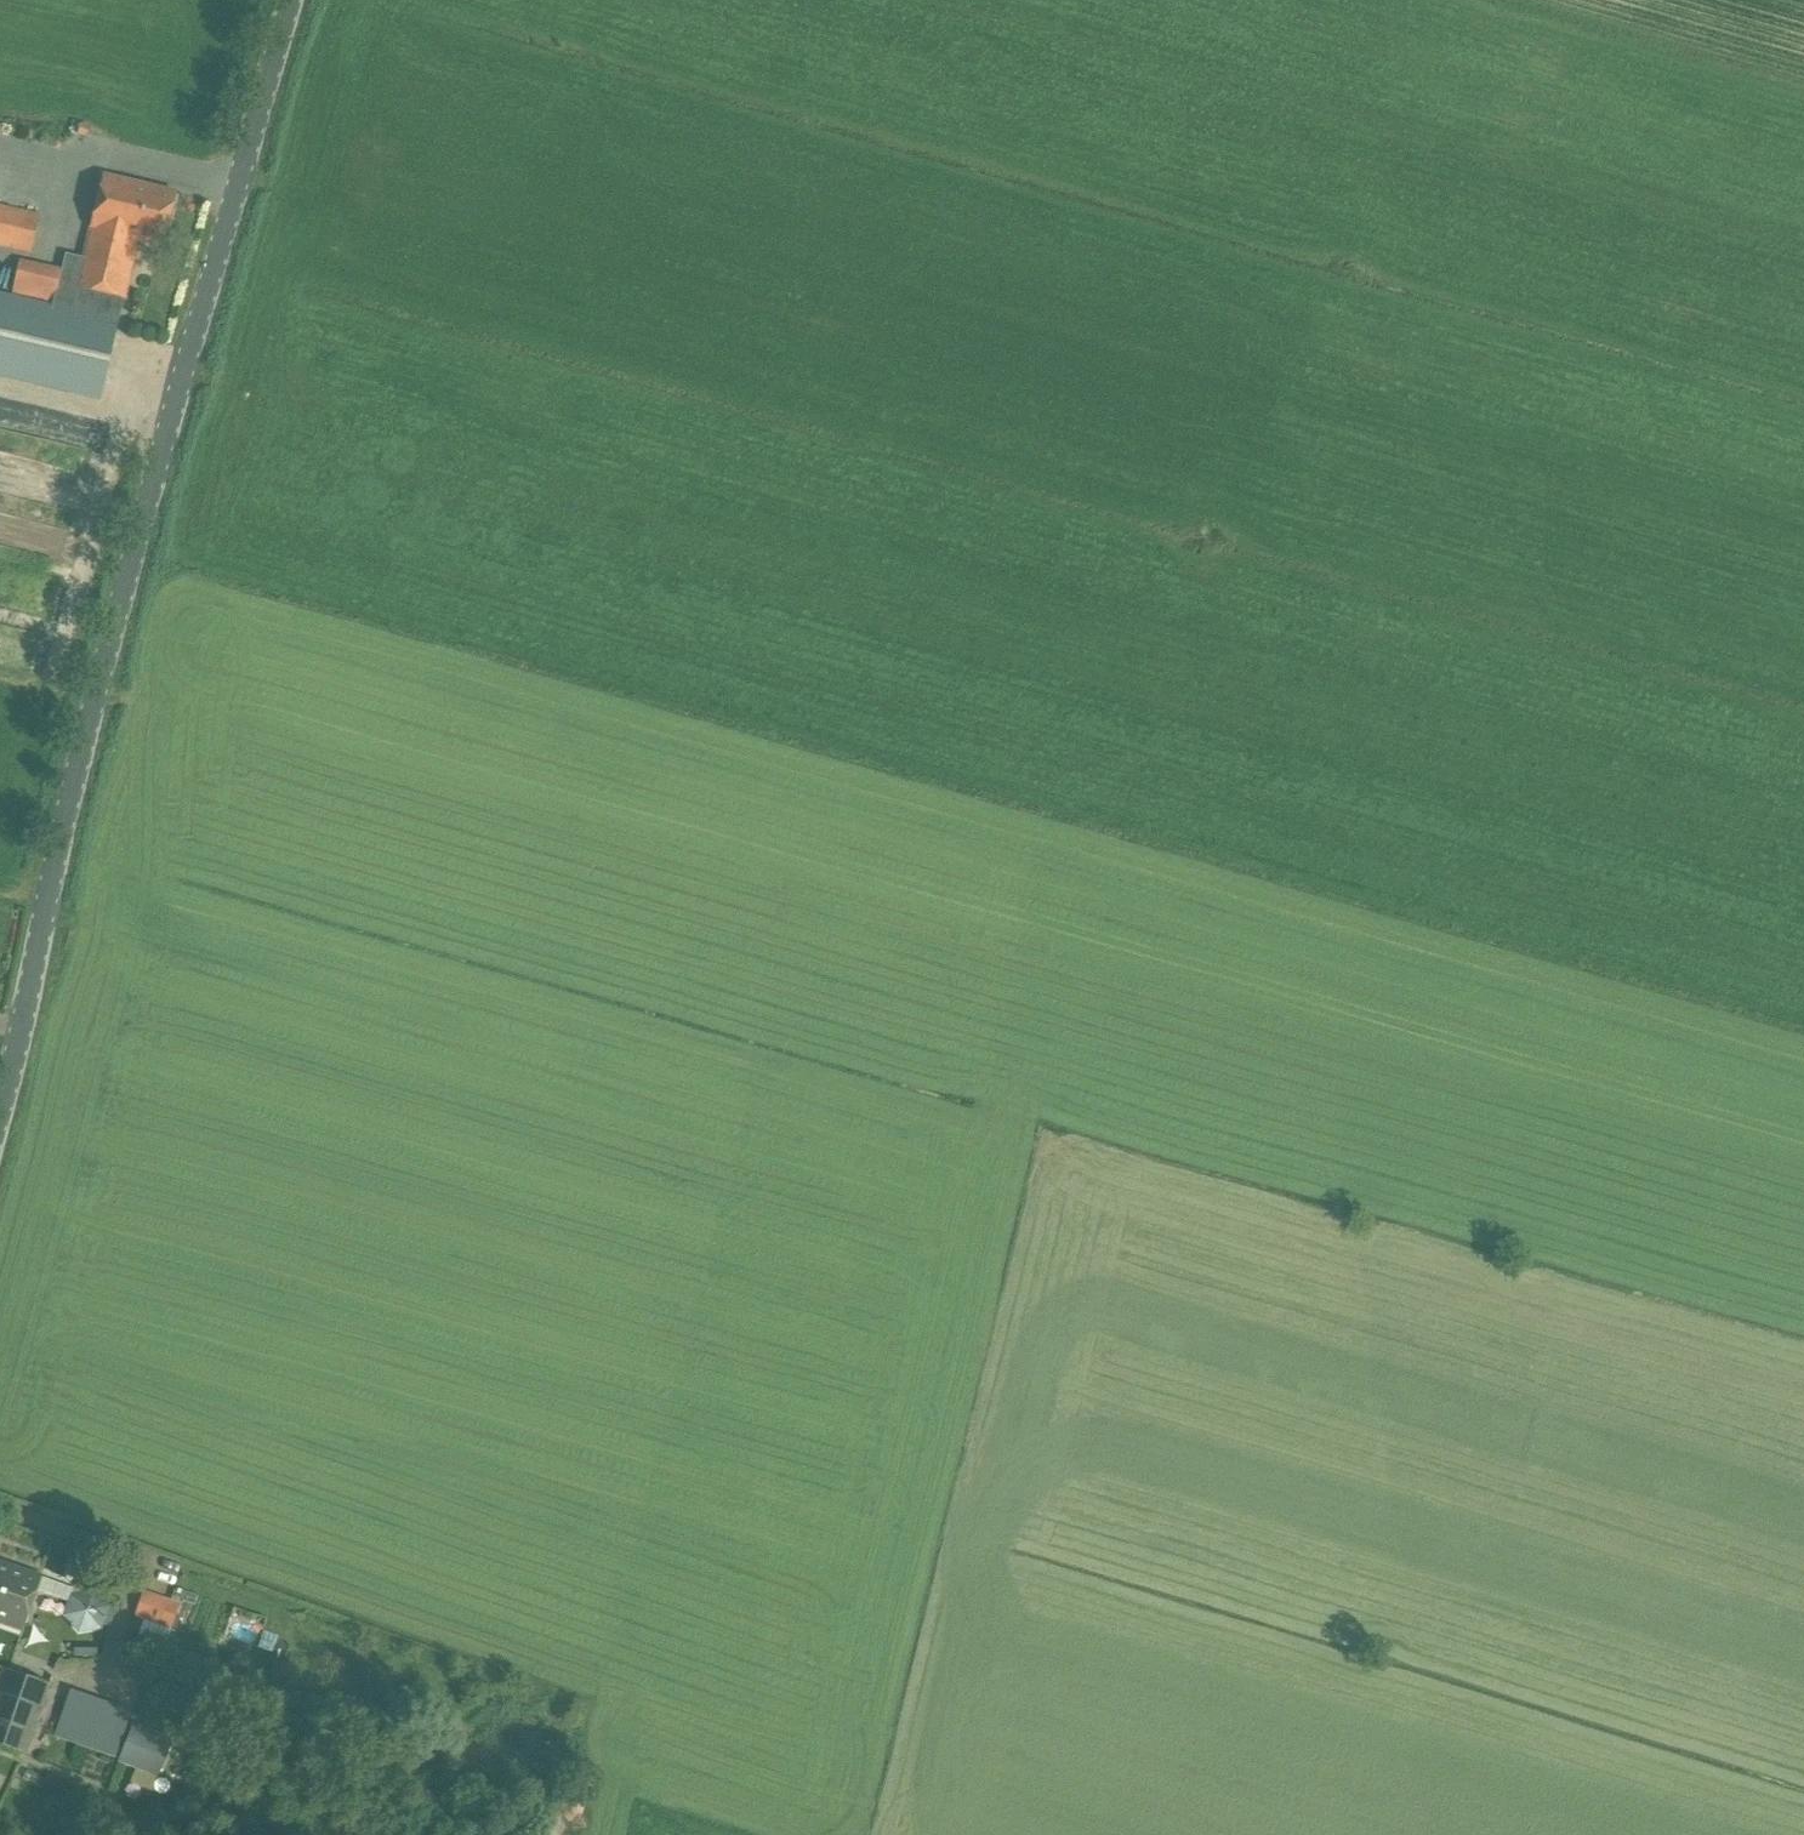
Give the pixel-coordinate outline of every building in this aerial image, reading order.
[(90,231),(75,288),(112,297),(123,300),(125,300),(139,239),(163,244),(175,193),(102,175),(88,230),(90,231)] [(32,255),(40,215),(0,205),(0,247),(32,255)] [(58,284),(61,270),(18,260),(12,296),(52,306),(58,284)] [(123,300),(112,297),(75,288),(58,284),(52,306),(12,296),(0,293),(0,375),(100,399),(111,350),(112,350),(123,300)] [(7,1575),(14,1577),(16,1569),(0,1563),(0,1597),(7,1575)] [(42,1578),(16,1569),(14,1577),(7,1575),(0,1597),(0,1623),(23,1631),(42,1578)] [(102,1629),(110,1605),(94,1589),(70,1594),(63,1616),(79,1633),(102,1629)] [(180,1603),(172,1600),(143,1591),(134,1614),(136,1615),(136,1618),(172,1630),(180,1603)] [(42,1712),(51,1685),(2,1668),(0,1675),(0,1698),(42,1712)] [(266,1676),(256,1680),(263,1698),(273,1694),(266,1676)] [(114,1759),(131,1713),(70,1692),(60,1720),(62,1721),(56,1737),(114,1759)] [(35,1731),(42,1712),(0,1698),(0,1719),(35,1731)] [(0,1719),(0,1746),(27,1755),(35,1731),(0,1719)] [(173,1740),(135,1724),(119,1762),(158,1777),(173,1740)]
